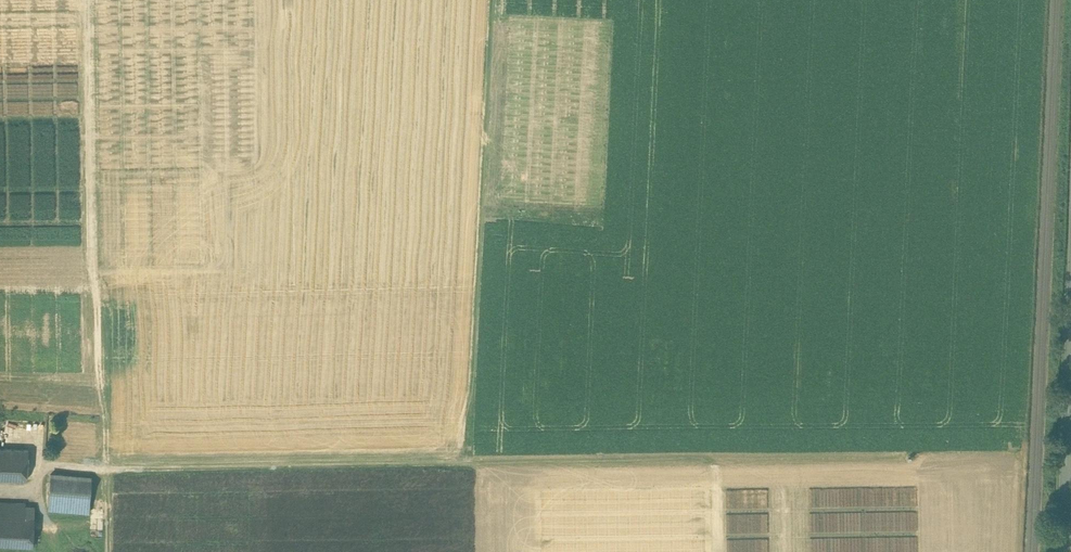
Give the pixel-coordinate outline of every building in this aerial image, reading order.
[(0,450),(0,480),(26,480),(28,450),(0,450)] [(91,478),(50,475),(48,510),(89,513),(91,478)] [(0,503),(0,545),(32,547),(34,507),(25,507),(25,504),(0,503)]
